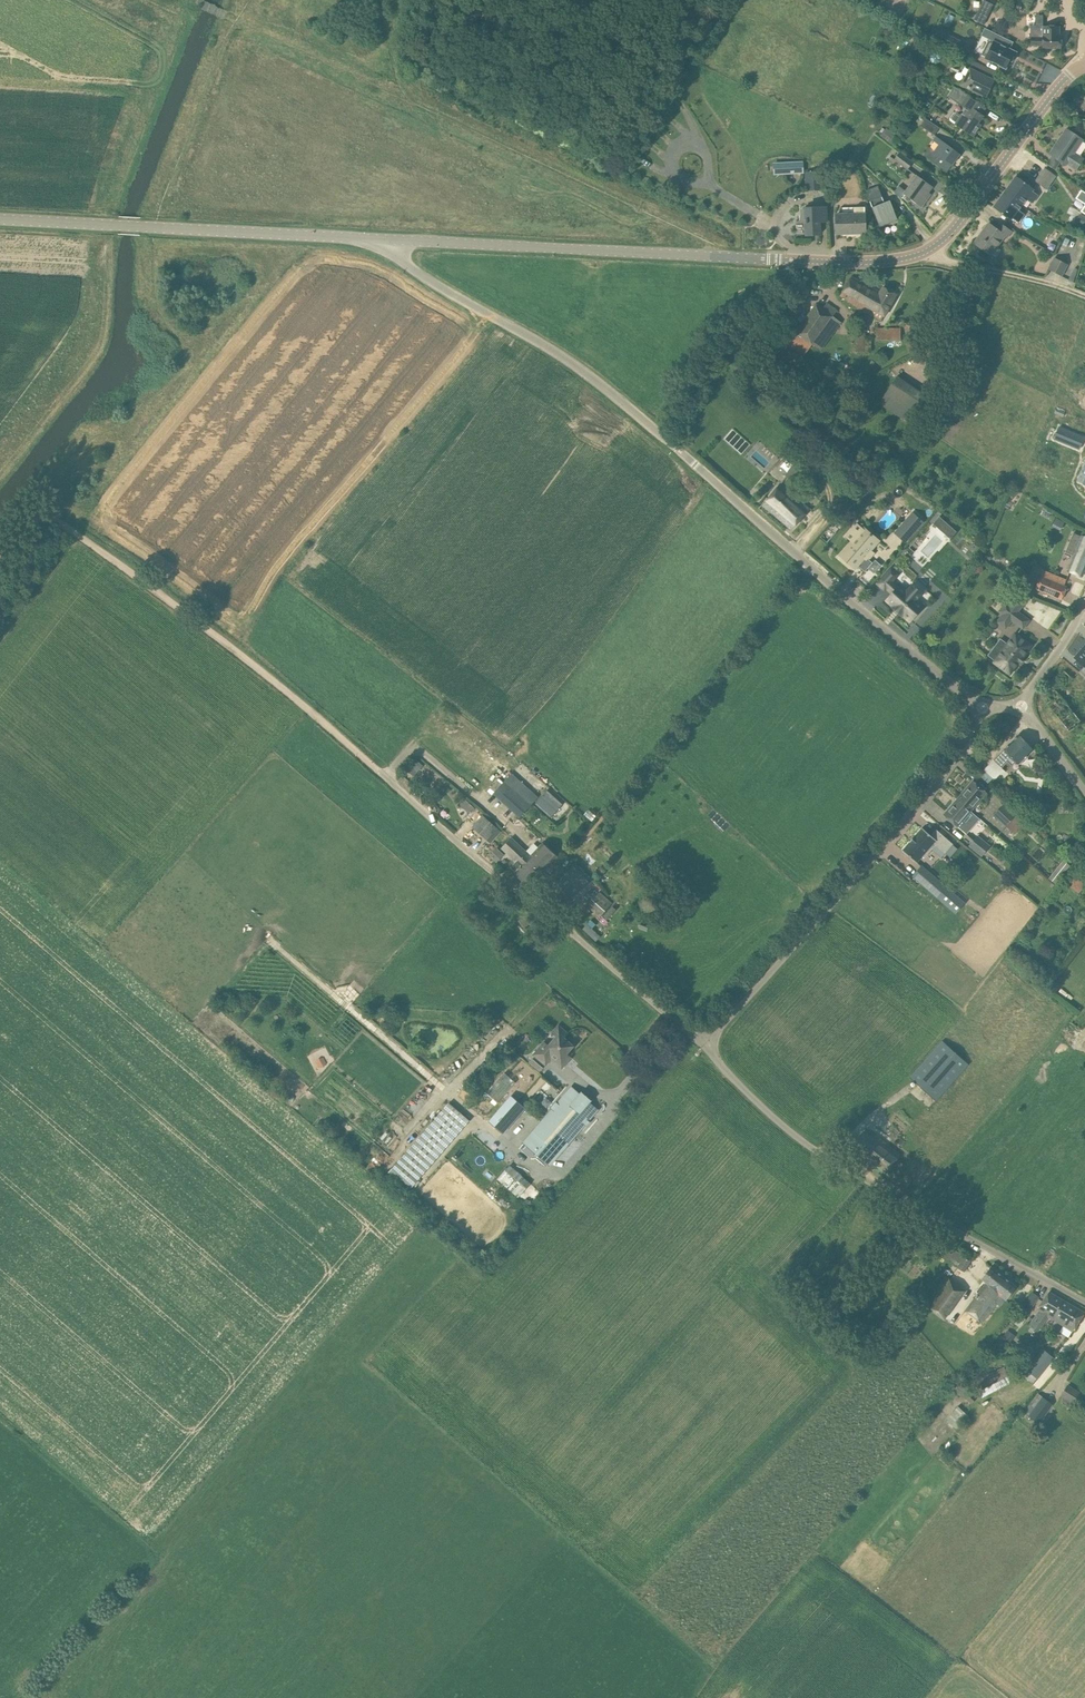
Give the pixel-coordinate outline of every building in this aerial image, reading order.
[(984,0),(974,20),(984,25),(994,5),(984,0)] [(1060,26),(1031,26),(1031,45),(1043,45),(1043,48),(1061,49),(1062,35),(1059,35),(1060,26)] [(986,56),(1009,68),(1015,59),(1018,61),(1023,51),(1015,47),(1018,41),(1003,33),(999,40),(994,37),(993,40),(991,39),(985,51),(988,53),(986,56)] [(994,81),(984,76),(963,65),(955,81),(986,97),(994,81)] [(988,109),(967,95),(954,86),(948,96),(966,109),(961,115),(956,112),(954,112),(950,118),(950,120),(956,124),(955,124),(973,136),(981,125),(978,123),(988,109)] [(925,118),(920,126),(934,135),(939,127),(925,118)] [(889,126),(882,135),(892,143),(899,135),(889,126)] [(1082,140),(1076,135),(1067,129),(1050,154),(1066,165),(1067,162),(1076,169),(1083,159),(1074,153),(1082,140)] [(951,164),(959,153),(935,136),(932,140),(939,145),(934,151),(929,147),(924,154),(942,167),(947,161),(951,164)] [(908,169),(913,162),(899,152),(894,159),(908,169)] [(782,172),(804,172),(804,161),(782,161),(782,172)] [(1045,168),(1036,181),(1046,189),(1056,176),(1045,168)] [(822,171),(805,172),(806,191),(823,190),(822,171)] [(933,187),(924,180),(917,175),(907,189),(899,184),(894,191),(902,197),(904,194),(922,207),(931,194),(929,192),(933,187)] [(1013,200),(1021,206),(1026,199),(1032,203),(1038,195),(1032,191),(1034,189),(1016,176),(1006,190),(1015,197),(1013,200)] [(898,220),(894,210),(890,200),(884,203),(878,186),(866,191),(876,217),(880,227),(898,220)] [(1015,197),(1006,190),(993,207),(1011,220),(1013,218),(1018,222),(1024,214),(1019,210),(1021,206),(1013,200),(1015,197)] [(1076,199),(1084,205),(1084,192),(1081,190),(1076,199)] [(828,219),(828,207),(806,208),(806,210),(802,210),(803,221),(806,221),(807,235),(820,234),(819,219),(828,219)] [(866,230),(866,222),(866,213),(865,208),(854,208),(854,214),(836,214),(837,234),(846,233),(846,231),(866,230)] [(1075,223),(1084,227),(1084,215),(1080,212),(1075,223)] [(1005,235),(1007,237),(1011,231),(1000,223),(996,228),(989,223),(974,243),(991,255),(1005,235)] [(1047,238),(1043,245),(1054,251),(1058,243),(1047,238)] [(1061,276),(1067,264),(1055,257),(1048,269),(1061,276)] [(852,276),(847,286),(842,295),(871,314),(882,320),(897,294),(883,287),(881,291),(852,276)] [(827,303),(822,309),(816,304),(787,344),(803,357),(837,311),(827,303)] [(878,338),(901,338),(900,327),(877,328),(878,338)] [(857,350),(864,351),(866,333),(859,332),(857,350)] [(1070,365),(1059,389),(1069,393),(1079,369),(1070,365)] [(904,415),(918,392),(887,374),(873,396),(904,415)] [(1054,439),(1079,450),(1084,436),(1060,426),(1054,439)] [(809,468),(799,460),(786,476),(796,484),(809,468)] [(780,483),(763,505),(791,530),(809,509),(780,483)] [(912,512),(903,523),(915,532),(924,522),(912,512)] [(940,516),(933,523),(950,539),(957,532),(940,516)] [(853,544),(843,556),(857,568),(859,566),(865,571),(873,562),(869,559),(874,552),(872,550),(881,540),(864,526),(850,542),(853,544)] [(1082,535),(1068,570),(1082,576),(1084,569),(1084,536),(1082,535)] [(891,569),(878,583),(885,589),(886,588),(893,594),(887,600),(893,606),(893,607),(902,615),(902,614),(909,621),(923,605),(915,599),(921,593),(912,585),(907,591),(900,585),(898,587),(892,582),(898,575),(891,569)] [(1044,570),(1041,576),(1036,589),(1062,599),(1067,587),(1064,586),(1067,579),(1044,570)] [(1015,598),(1009,606),(1006,603),(1000,611),(1003,614),(997,622),(1006,628),(1011,620),(1023,628),(1029,620),(1017,611),(1023,603),(1015,598)] [(1000,638),(988,655),(995,660),(994,662),(1010,674),(1018,662),(1021,664),(1025,658),(1022,656),(1031,645),(1015,633),(1008,643),(1000,638)] [(1075,657),(1084,666),(1084,646),(1075,657)] [(993,759),(1001,767),(1002,768),(1008,762),(1012,766),(1023,756),(1025,759),(1034,750),(1020,735),(1018,735),(993,759)] [(424,765),(417,759),(405,773),(410,778),(413,774),(415,775),(424,765)] [(973,780),(944,814),(957,826),(966,834),(980,818),(971,811),(987,792),(973,780)] [(521,816),(535,800),(515,782),(500,798),(521,816)] [(551,817),(564,804),(548,789),(536,802),(551,817)] [(467,798),(461,804),(471,812),(476,806),(467,798)] [(1006,825),(1015,817),(1004,805),(995,814),(1006,825)] [(487,839),(497,828),(483,815),(473,827),(487,839)] [(909,842),(902,850),(916,863),(922,856),(924,858),(932,849),(930,847),(933,843),(945,853),(953,844),(936,829),(930,835),(922,828),(914,836),(909,842)] [(978,835),(973,842),(970,845),(983,857),(991,846),(978,835)] [(501,848),(516,862),(519,859),(523,864),(529,857),(543,870),(557,855),(543,842),(531,856),(511,837),(501,848)] [(504,854),(498,849),(496,849),(491,854),(491,857),(496,862),(504,854)] [(516,862),(511,867),(516,872),(515,873),(529,886),(543,870),(529,857),(523,864),(519,859),(516,862)] [(1063,860),(1049,878),(1056,884),(1071,865),(1063,860)] [(939,899),(948,888),(922,865),(913,876),(939,899)] [(573,866),(546,893),(561,909),(589,881),(573,866)] [(1084,885),(1084,877),(1081,874),(1079,877),(1075,874),(1070,880),(1073,883),(1069,888),(1078,894),(1084,885)] [(612,903),(599,891),(587,905),(600,917),(612,903)] [(617,910),(612,906),(603,916),(608,920),(617,910)] [(546,1041),(534,1054),(541,1060),(547,1054),(551,1058),(553,1060),(562,1068),(567,1061),(571,1056),(567,1053),(573,1046),(564,1038),(568,1034),(559,1026),(552,1033),(556,1037),(549,1044),(546,1041)] [(969,1064),(942,1041),(910,1077),(937,1100),(969,1064)] [(324,1056),(317,1060),(320,1067),(328,1064),(324,1056)] [(505,1072),(486,1092),(493,1098),(493,1099),(497,1103),(516,1082),(505,1072)] [(572,1086),(524,1142),(550,1165),(598,1109),(572,1086)] [(511,1095),(489,1121),(502,1134),(525,1107),(511,1095)] [(450,1103),(389,1173),(399,1182),(401,1179),(412,1188),(470,1120),(450,1103)] [(866,1128),(858,1139),(852,1148),(886,1174),(900,1154),(866,1128)] [(499,1181),(520,1198),(530,1185),(509,1168),(499,1181)] [(949,1250),(946,1256),(957,1261),(960,1255),(949,1250)] [(957,1268),(965,1272),(972,1261),(965,1256),(957,1268)] [(965,1311),(962,1316),(970,1322),(965,1328),(974,1333),(981,1323),(997,1304),(1000,1307),(1007,1298),(1016,1286),(991,1266),(984,1275),(981,1278),(986,1282),(964,1310),(965,1311)] [(945,1277),(925,1305),(944,1319),(965,1291),(945,1277)] [(1020,1309),(1028,1313),(1037,1294),(1028,1290),(1020,1309)] [(1039,1310),(1029,1325),(1039,1331),(1050,1316),(1052,1318),(1064,1300),(1062,1299),(1050,1292),(1037,1308),(1039,1310)] [(1064,1300),(1052,1318),(1066,1326),(1073,1331),(1084,1312),(1064,1300)] [(1008,1330),(1003,1336),(1010,1341),(1015,1335),(1008,1330)] [(1043,1349),(1027,1369),(1037,1377),(1054,1358),(1043,1349)] [(973,1378),(978,1395),(1006,1386),(1001,1370),(973,1378)] [(1076,1405),(1082,1394),(1068,1385),(1062,1396),(1063,1397),(1061,1400),(1073,1407),(1075,1404),(1076,1405)] [(1053,1404),(1038,1393),(1024,1411),(1039,1423),(1053,1404)] [(957,1406),(945,1419),(957,1429),(968,1416),(957,1406)]
